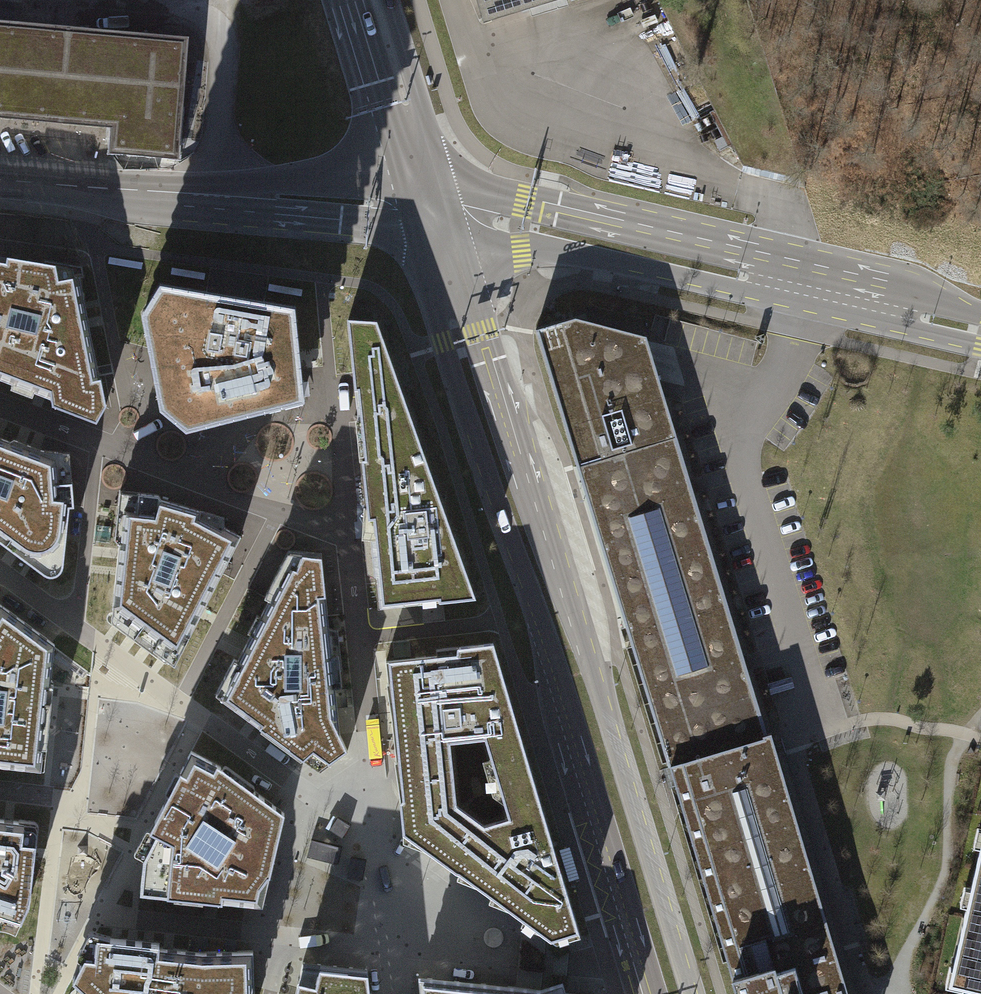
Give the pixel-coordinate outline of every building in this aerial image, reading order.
[(482,19),(545,0),(476,0),(482,19)] [(116,124),(114,144),(176,150),(186,40),(77,30),(77,27),(71,25),(73,9),(67,8),(65,29),(0,23),(0,114),(116,124)] [(0,258),(0,377),(53,397),(54,403),(95,419),(104,405),(99,380),(97,381),(91,350),(82,335),(76,301),(82,301),(77,276),(82,275),(80,268),(46,262),(45,265),(0,258)] [(305,399),(295,306),(159,283),(141,313),(159,406),(185,429),(305,399)] [(575,318),(536,330),(556,397),(668,764),(669,764),(767,734),(646,337),(575,318)] [(381,605),(474,595),(376,322),(349,320),(370,520),(366,524),(371,571),(378,575),(381,605)] [(55,452),(42,451),(14,441),(10,443),(0,439),(0,525),(11,532),(28,546),(27,558),(43,570),(48,573),(55,573),(59,570),(62,564),(63,558),(67,505),(72,505),(70,483),(57,484),(55,452)] [(112,617),(174,662),(240,535),(224,527),(223,517),(161,500),(157,495),(120,491),(115,539),(125,547),(123,559),(116,584),(112,617)] [(321,554),(288,549),(264,596),(269,599),(260,616),(256,613),(247,632),(251,635),(238,658),(233,657),(216,692),(262,727),(260,729),(300,758),(302,756),(320,769),(348,749),(339,732),(334,686),(344,685),(338,629),(328,627),(321,554)] [(0,606),(0,763),(45,768),(53,682),(50,682),(54,642),(0,606)] [(458,654),(391,661),(404,793),(400,793),(404,829),(541,930),(543,929),(557,939),(578,933),(492,644),(459,647),(458,654)] [(769,683),(767,683),(771,694),(794,687),(791,675),(769,683)] [(669,764),(672,776),(738,993),(849,993),(771,733),(767,734),(669,764)] [(223,765),(190,749),(145,836),(141,890),(263,903),(284,811),(223,765)] [(8,926),(15,928),(26,905),(14,899),(17,882),(29,884),(35,823),(0,819),(0,924),(8,926)] [(976,866),(949,981),(980,988),(980,868),(976,866)] [(96,935),(74,977),(80,983),(94,983),(100,993),(239,993),(240,990),(253,989),(252,949),(202,951),(158,946),(159,941),(96,935)] [(304,962),(296,993),(368,993),(367,977),(366,976),(365,969),(304,962)] [(419,976),(421,993),(594,993),(419,976)]
